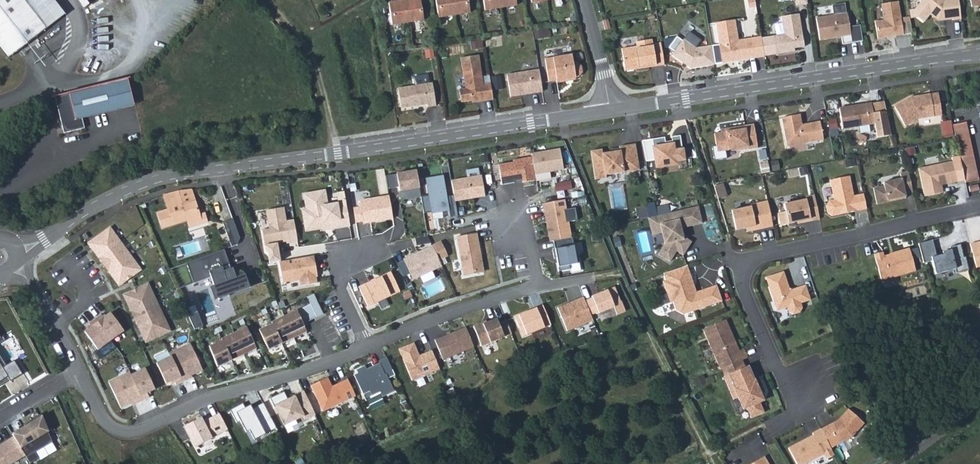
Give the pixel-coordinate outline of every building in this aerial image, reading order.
[(8,59),(19,50),(37,36),(48,27),(26,0),(0,0),(0,49),(8,59)] [(48,27),(65,13),(55,0),(26,0),(48,27)] [(391,23),(423,18),(420,0),(396,0),(397,0),(393,0),(388,1),(391,23)] [(438,16),(470,11),(468,0),(436,0),(438,16)] [(485,9),(516,4),(516,0),(483,0),(485,9)] [(755,0),(748,0),(749,8),(756,7),(756,3),(755,0)] [(961,18),(959,0),(921,0),(913,9),(908,10),(909,18),(915,17),(923,23),(931,14),(933,16),(938,15),(938,19),(952,17),(952,19),(961,18)] [(901,22),(898,1),(881,4),(884,20),(875,21),(877,38),(887,37),(888,34),(895,33),(896,35),(904,34),(903,34),(901,22)] [(843,44),(862,41),(859,25),(850,26),(847,13),(846,13),(844,3),(832,5),(834,15),(816,18),(820,40),(842,36),(843,44)] [(668,13),(659,15),(660,23),(670,22),(668,13)] [(804,47),(799,14),(781,17),(784,35),(774,36),(776,51),(784,49),(785,53),(794,51),(794,48),(804,47)] [(748,56),(764,54),(761,37),(745,39),(745,41),(738,42),(738,40),(735,20),(716,22),(722,63),(734,61),(738,55),(748,54),(748,56)] [(910,20),(901,22),(903,34),(912,32),(910,20)] [(542,30),(534,31),(535,38),(543,37),(542,30)] [(682,40),(677,36),(669,47),(674,51),(672,55),(683,63),(686,62),(688,64),(687,66),(690,68),(715,64),(712,45),(695,48),(701,40),(689,31),(682,40)] [(37,36),(19,50),(22,54),(40,41),(37,36)] [(482,39),(474,40),(475,47),(483,46),(482,39)] [(656,66),(664,64),(661,42),(653,44),(652,39),(636,42),(637,46),(622,49),(625,71),(636,69),(638,67),(656,65),(656,66)] [(571,54),(544,58),(548,81),(556,80),(556,82),(565,81),(565,79),(575,77),(578,77),(581,72),(581,66),(576,63),(573,63),(571,54)] [(477,101),(492,99),(490,83),(483,84),(478,55),(460,58),(465,88),(461,89),(459,92),(460,99),(463,101),(471,100),(473,98),(476,97),(477,101)] [(510,96),(542,91),(538,70),(506,74),(510,96)] [(130,77),(116,81),(123,108),(137,105),(130,77)] [(116,81),(72,92),(81,129),(101,124),(99,114),(123,108),(116,81)] [(427,106),(435,105),(432,82),(397,88),(400,108),(415,105),(415,103),(418,103),(420,105),(426,104),(427,106)] [(918,119),(942,115),(938,93),(918,96),(917,98),(917,99),(914,99),(914,96),(910,97),(894,106),(905,126),(918,119)] [(872,105),(871,104),(859,106),(859,108),(855,108),(854,106),(839,109),(842,129),(874,124),(877,138),(892,136),(885,103),(872,105)] [(800,114),(782,118),(787,146),(823,139),(820,121),(806,124),(804,126),(802,127),(802,125),(800,114)] [(829,118),(830,128),(838,128),(837,117),(829,118)] [(966,122),(953,125),(965,182),(979,180),(966,122)] [(758,148),(754,124),(725,130),(726,133),(721,134),(715,135),(717,147),(713,148),(716,162),(728,159),(727,151),(738,149),(740,151),(758,148)] [(672,141),(665,142),(666,145),(673,144),(674,151),(682,150),(680,136),(671,137),(672,141)] [(665,142),(664,137),(642,141),(646,161),(655,160),(656,167),(673,164),(676,161),(684,160),(682,150),(674,151),(673,144),(666,145),(665,142)] [(602,149),(591,151),(595,180),(606,178),(606,175),(639,170),(635,144),(619,147),(619,148),(620,151),(611,152),(603,154),(602,149)] [(561,149),(533,154),(533,157),(536,175),(565,170),(561,149)] [(536,175),(533,157),(514,160),(514,162),(500,165),(503,185),(516,183),(515,181),(524,180),(524,183),(537,180),(536,175)] [(854,159),(845,160),(846,167),(856,165),(854,159)] [(957,182),(953,161),(919,168),(925,196),(943,192),(942,185),(941,183),(946,182),(947,184),(957,182)] [(418,195),(414,169),(394,172),(398,198),(418,195)] [(913,192),(908,171),(900,173),(901,179),(883,182),(884,186),(874,188),(877,204),(888,201),(888,200),(895,199),(896,200),(906,198),(905,194),(913,192)] [(425,179),(431,213),(448,209),(442,175),(425,179)] [(483,175),(453,180),(456,201),(486,196),(483,175)] [(849,176),(830,180),(834,200),(829,201),(826,205),(828,213),(832,216),(842,214),(842,211),(848,210),(848,212),(867,208),(863,194),(854,196),(849,176)] [(572,181),(556,184),(557,193),(574,191),(572,181)] [(195,188),(167,194),(170,207),(159,210),(163,226),(189,219),(191,226),(209,222),(207,214),(202,215),(195,188)] [(328,189),(306,192),(309,207),(312,227),(325,225),(325,227),(333,226),(334,228),(353,225),(349,201),(342,202),(331,204),(328,189)] [(347,190),(340,191),(342,202),(349,201),(347,190)] [(806,199),(811,221),(820,219),(815,195),(806,196),(806,199)] [(364,207),(357,208),(359,223),(396,217),(392,196),(363,201),(364,207)] [(806,199),(784,204),(788,224),(797,222),(803,220),(803,222),(811,221),(806,199)] [(565,200),(544,204),(545,212),(546,212),(548,222),(547,222),(550,242),(554,241),(572,238),(569,223),(578,221),(576,209),(567,210),(565,200)] [(732,210),(736,230),(746,228),(753,226),(754,230),(765,228),(760,202),(750,204),(751,206),(732,210)] [(288,241),(299,239),(295,217),(288,219),(286,205),(268,208),(271,226),(263,228),(266,243),(279,241),(281,238),(287,237),(288,239),(288,241)] [(656,208),(658,215),(670,213),(668,205),(656,208)] [(684,231),(683,228),(702,223),(698,206),(670,213),(658,215),(662,232),(665,243),(658,253),(669,261),(676,250),(683,255),(691,242),(685,238),(683,238),(682,232),(684,231)] [(312,227),(309,207),(304,208),(308,230),(325,227),(325,225),(312,227)] [(645,207),(637,208),(639,219),(647,217),(645,207)] [(648,218),(652,234),(662,232),(658,215),(648,218)] [(231,218),(221,222),(228,243),(229,247),(235,244),(238,238),(231,218)] [(108,227),(87,243),(118,285),(139,269),(108,227)] [(479,233),(458,236),(465,275),(483,272),(480,253),(482,252),(479,233)] [(572,238),(554,241),(555,250),(553,250),(554,259),(557,258),(559,271),(570,270),(569,265),(580,264),(578,255),(576,256),(573,238),(572,238)] [(932,240),(918,243),(924,263),(932,261),(935,274),(955,269),(957,273),(968,270),(965,257),(963,257),(960,245),(950,247),(950,248),(951,252),(943,254),(936,256),(932,240)] [(970,244),(977,267),(979,266),(979,245),(979,244),(979,242),(970,244)] [(435,244),(406,257),(407,258),(413,272),(416,278),(445,265),(435,244)] [(883,252),(874,254),(881,280),(916,271),(910,248),(884,256),(883,252)] [(229,249),(189,261),(196,284),(208,280),(214,301),(253,289),(248,274),(237,278),(229,249)] [(317,263),(316,253),(281,259),(284,280),(301,277),(302,283),(319,280),(318,274),(316,264),(317,263)] [(413,272),(407,258),(399,262),(405,275),(413,272)] [(687,265),(663,273),(666,281),(663,282),(670,303),(673,302),(676,310),(683,314),(722,301),(716,285),(696,292),(692,291),(689,282),(692,281),(687,265)] [(395,270),(362,284),(371,304),(403,290),(395,270)] [(784,272),(767,279),(780,312),(790,308),(792,312),(797,314),(803,312),(805,307),(803,303),(813,299),(807,284),(794,290),(793,291),(790,289),(784,272)] [(146,283),(122,294),(144,341),(168,330),(146,283)] [(268,348),(307,330),(304,322),(324,312),(315,292),(308,295),(311,302),(272,320),(272,321),(259,328),(268,348)] [(585,302),(590,316),(598,314),(598,315),(614,309),(607,292),(592,298),(592,299),(585,302)] [(566,332),(592,322),(590,316),(585,302),(583,298),(557,308),(566,332)] [(237,313),(234,305),(210,314),(213,323),(237,313)] [(515,316),(522,336),(550,325),(543,305),(515,316)] [(91,325),(84,330),(97,348),(122,329),(109,312),(103,316),(100,313),(88,322),(91,325)] [(483,323),(474,326),(481,346),(512,335),(506,321),(499,324),(497,319),(487,323),(483,324),(483,323)] [(742,360),(743,359),(739,351),(737,346),(735,347),(729,334),(731,333),(726,319),(703,329),(721,369),(722,369),(742,360)] [(221,328),(219,323),(211,327),(213,331),(221,328)] [(246,324),(220,336),(221,338),(208,344),(217,364),(256,346),(246,324)] [(466,327),(435,339),(443,359),(474,347),(466,327)] [(188,342),(167,352),(169,354),(180,380),(187,377),(186,374),(200,368),(188,342)] [(442,369),(434,351),(425,354),(426,356),(422,357),(422,356),(416,343),(401,349),(414,380),(442,369)] [(744,349),(739,351),(743,359),(748,357),(744,349)] [(169,354),(154,361),(164,382),(171,378),(174,383),(180,380),(169,354)] [(388,356),(380,360),(381,362),(386,374),(394,370),(388,356)] [(7,376),(9,379),(10,380),(22,372),(13,359),(5,364),(2,366),(0,363),(0,380),(7,376)] [(742,360),(722,369),(725,376),(745,367),(742,360)] [(358,372),(354,374),(363,393),(368,391),(371,396),(380,392),(382,397),(395,391),(389,377),(396,374),(394,370),(386,374),(381,362),(371,367),(372,369),(369,370),(368,368),(366,364),(357,368),(358,372)] [(725,376),(723,376),(734,399),(738,397),(743,409),(746,408),(751,418),(764,412),(759,402),(763,400),(761,394),(763,393),(760,386),(758,387),(748,365),(745,367),(725,376)] [(144,367),(129,374),(141,399),(148,396),(145,391),(153,387),(144,367)] [(128,371),(107,380),(119,406),(133,400),(134,402),(141,399),(129,374),(128,371)] [(0,380),(0,385),(9,379),(7,376),(0,380)] [(356,395),(348,378),(335,384),(336,387),(333,388),(332,385),(328,376),(311,384),(323,410),(356,395)] [(315,413),(304,390),(294,395),(295,398),(290,400),(285,389),(271,396),(275,405),(276,404),(284,423),(303,415),(304,418),(315,413)] [(243,404),(230,409),(237,422),(240,420),(246,431),(250,429),(255,439),(277,429),(264,402),(251,408),(250,405),(245,407),(243,404)] [(836,422),(821,429),(831,448),(852,437),(864,423),(848,409),(839,420),(839,421),(836,423),(836,422)] [(211,435),(227,426),(219,412),(203,420),(201,416),(184,424),(195,445),(212,436),(211,435)] [(26,428),(13,435),(29,462),(42,455),(38,449),(55,439),(40,413),(28,420),(30,422),(24,425),(26,428)] [(24,425),(12,433),(13,435),(26,428),(24,425)] [(813,433),(814,435),(802,442),(802,441),(788,448),(797,463),(806,463),(824,455),(826,459),(834,455),(831,448),(821,429),(813,433)] [(23,456),(11,437),(3,441),(4,442),(0,445),(0,463),(9,463),(23,456)]
